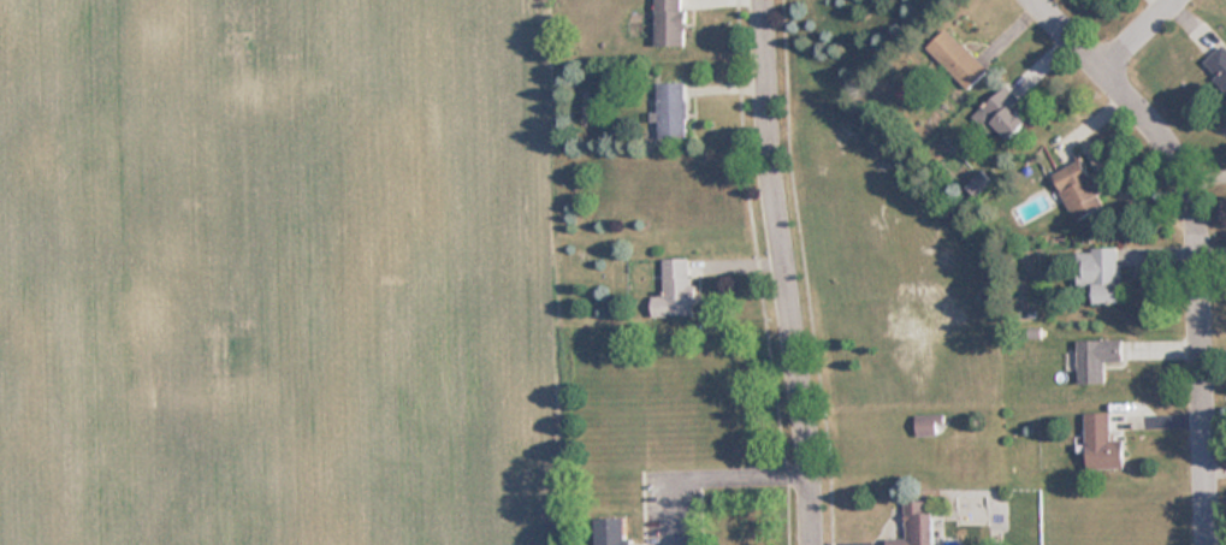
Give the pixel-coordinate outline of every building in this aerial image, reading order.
[(684,0),(655,0),(655,47),(684,47),(684,0)] [(987,70),(945,28),(924,49),(967,91),(987,70)] [(1222,46),(1200,66),(1225,94),(1225,50),(1222,46)] [(657,84),(658,139),(686,138),(685,83),(657,84)] [(1017,97),(1006,86),(973,118),(991,136),(996,131),(1009,144),(1029,124),(1010,105),(1017,97)] [(1075,221),(1106,208),(1083,159),(1053,173),(1075,221)] [(1118,248),(1076,250),(1077,285),(1093,284),(1093,305),(1120,304),(1118,248)] [(651,317),(693,315),(691,258),(662,259),(663,297),(650,297),(651,317)] [(1122,340),(1078,340),(1078,383),(1104,383),(1104,362),(1122,362),(1122,340)] [(1124,439),(1109,439),(1109,412),(1086,412),(1086,467),(1124,467),(1124,439)] [(916,434),(943,434),(943,414),(916,414),(916,434)] [(887,538),(887,544),(934,544),(934,510),(926,510),(926,499),(905,499),(905,538),(887,538)] [(597,544),(627,544),(627,517),(597,517),(597,544)]
